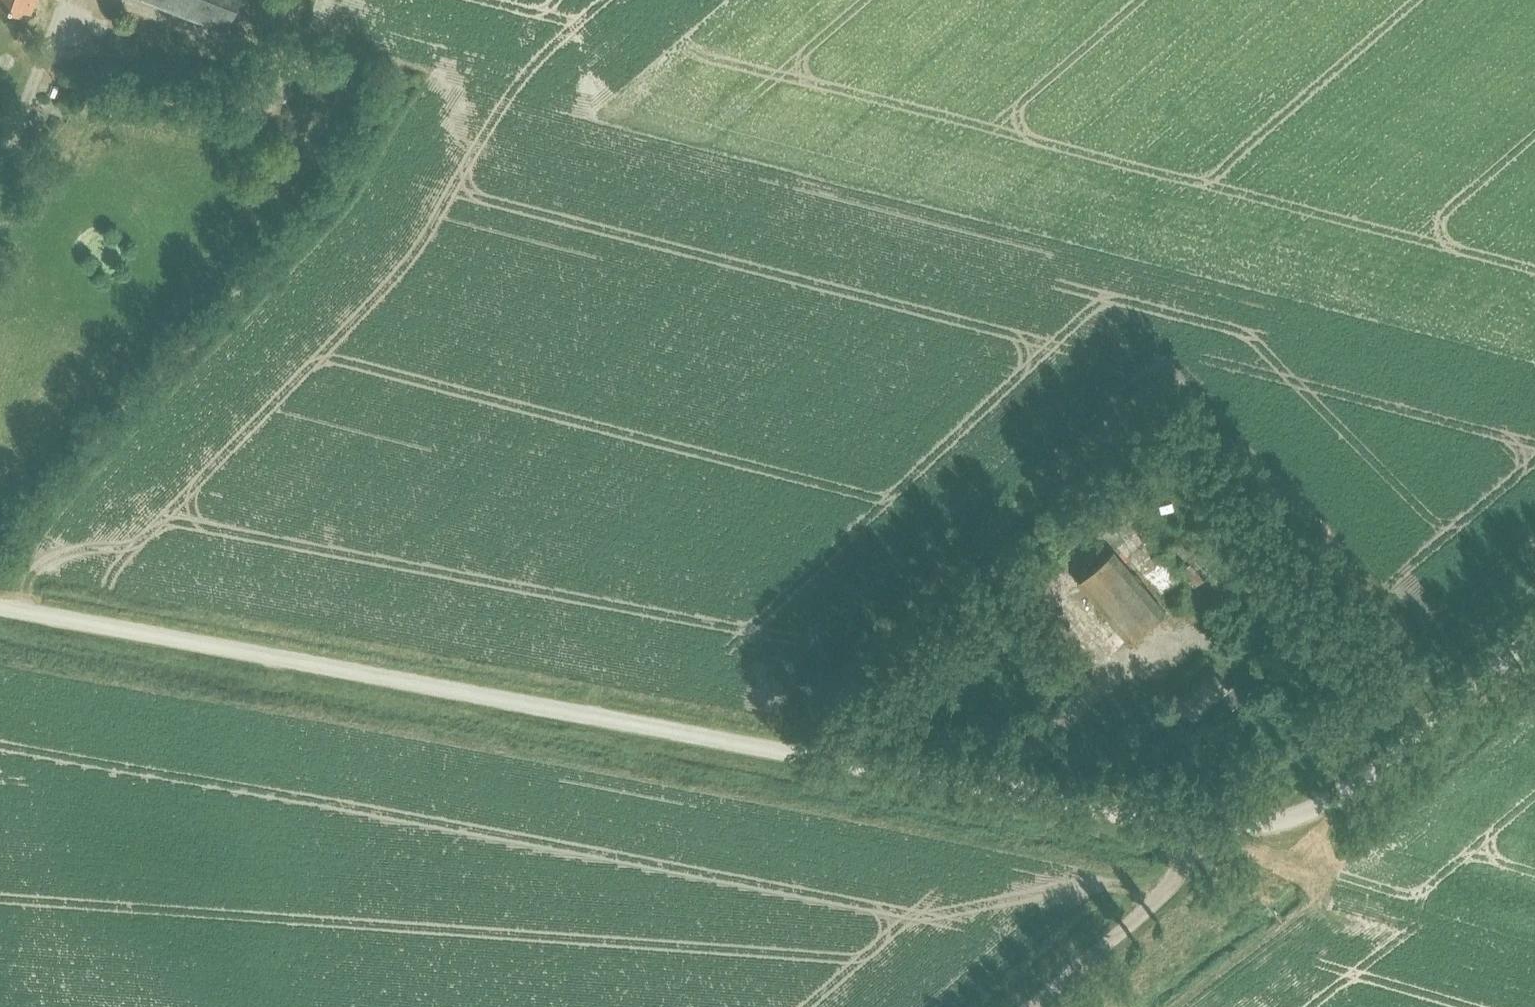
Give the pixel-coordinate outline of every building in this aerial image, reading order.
[(17,11),(19,7),(28,10),(31,0),(0,0),(0,5),(17,11)] [(224,30),(235,0),(146,0),(224,30)] [(1188,534),(1165,554),(1194,587),(1217,566),(1188,534)] [(1077,581),(1130,642),(1166,612),(1113,551),(1077,581)] [(1194,717),(1211,703),(1222,715),(1247,694),(1236,680),(1229,687),(1212,667),(1177,697),(1194,717)]
